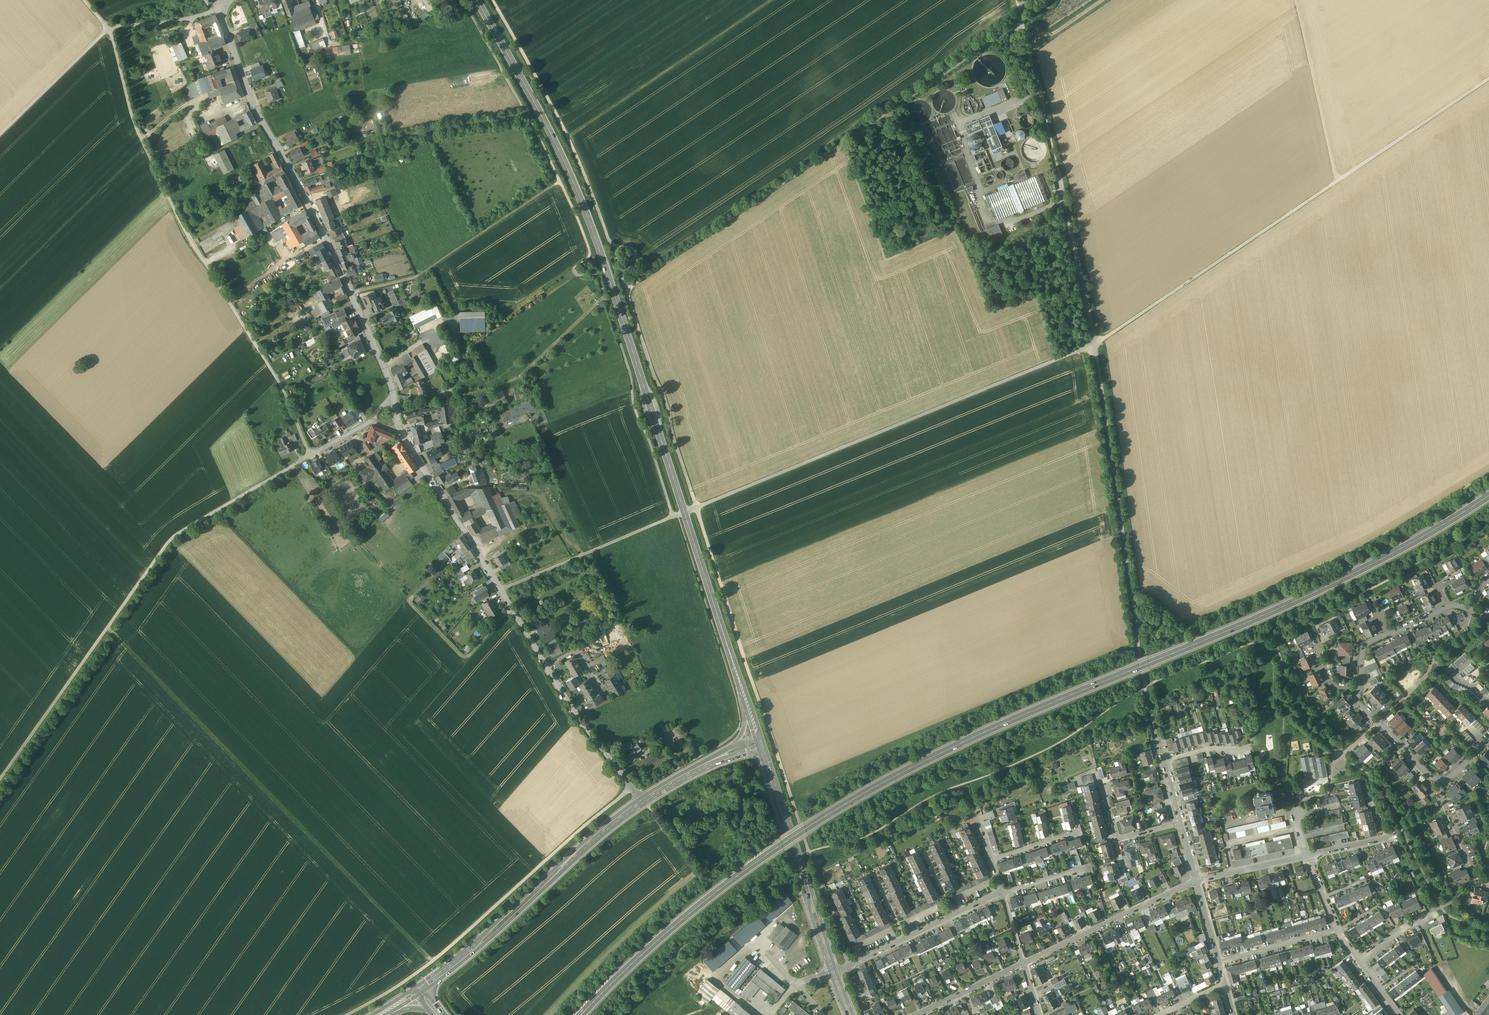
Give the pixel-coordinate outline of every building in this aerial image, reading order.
[(262,8),(264,14),(271,12),(267,0),(259,0),(262,8)] [(271,12),(277,10),(275,4),(274,0),(267,0),(271,12)] [(288,0),(287,0),(283,1),(288,15),(293,13),(291,8),(288,0)] [(301,10),(310,7),(311,6),(309,1),(299,5),(301,10)] [(299,5),(291,8),(293,13),(301,10),(299,5)] [(293,13),(288,15),(293,27),(297,25),(311,20),(314,18),(310,7),(293,13)] [(216,15),(204,20),(207,26),(214,23),(218,22),(216,15)] [(206,29),(204,27),(207,26),(204,20),(194,23),(201,43),(199,44),(202,53),(208,51),(216,48),(213,38),(210,40),(206,29)] [(311,20),(297,25),(299,30),(300,30),(313,25),(311,20)] [(219,36),(213,38),(216,48),(227,44),(223,34),(220,26),(216,28),(219,36)] [(249,29),(237,34),(240,42),(254,37),(253,36),(254,35),(253,33),(252,33),(251,29),(250,28),(249,29)] [(306,48),(300,30),(299,30),(295,32),(295,31),(292,32),(299,51),(306,48)] [(175,63),(188,58),(179,37),(167,43),(175,63)] [(309,44),(312,52),(327,46),(324,38),(309,44)] [(358,44),(337,47),(325,49),(326,54),(358,49),(358,44)] [(209,54),(203,56),(205,63),(220,57),(218,51),(209,54)] [(220,57),(205,63),(208,69),(214,67),(223,63),(220,57)] [(251,70),(255,80),(266,76),(262,66),(261,67),(252,70),(251,70)] [(234,67),(224,70),(226,75),(229,74),(230,78),(237,75),(234,67)] [(224,70),(214,73),(216,79),(222,77),(226,75),(224,70)] [(214,73),(207,76),(208,76),(199,79),(185,88),(189,98),(213,89),(219,87),(216,79),(214,73)] [(238,78),(231,81),(232,84),(234,90),(237,99),(244,96),(238,78)] [(232,84),(219,89),(221,95),(234,90),(232,84)] [(219,87),(213,89),(217,101),(223,99),(221,95),(219,89),(219,87)] [(275,88),(265,92),(267,96),(268,96),(270,102),(279,98),(275,88)] [(1003,89),(998,91),(1002,101),(1002,102),(1007,99),(1003,89)] [(237,99),(234,90),(221,95),(223,99),(224,103),(237,99)] [(998,91),(982,98),(986,108),(1002,101),(998,91)] [(993,124),(990,115),(966,125),(968,130),(970,134),(983,128),(993,124)] [(200,125),(204,133),(219,126),(227,122),(225,116),(211,123),(209,120),(200,125)] [(249,123),(245,125),(247,128),(257,123),(253,117),(247,120),(249,123)] [(227,122),(219,126),(227,142),(238,137),(235,132),(240,130),(241,130),(240,127),(236,121),(235,118),(227,122)] [(993,124),(983,128),(992,151),(1003,146),(993,124)] [(219,126),(204,133),(207,139),(217,134),(223,145),(227,142),(219,126)] [(1025,136),(1025,134),(1025,132),(1024,131),(1022,130),(1020,129),(1018,130),(1017,131),(1016,133),(1015,135),(1016,136),(1017,138),(1018,139),(1020,139),(1022,139),(1024,138),(1025,136)] [(204,133),(201,135),(198,137),(200,142),(207,139),(204,133)] [(289,135),(285,137),(284,138),(285,140),(286,140),(288,145),(297,141),(295,138),(297,137),(295,133),(289,135)] [(982,143),(983,141),(982,138),(981,136),(978,134),(976,134),(973,134),(971,136),(969,138),(969,141),(969,144),(971,146),(973,147),(976,148),(979,147),(981,146),(982,143)] [(1021,145),(1020,148),(1021,148),(1022,146),(1023,143),(1025,141),(1026,140),(1029,138),(1032,138),(1034,137),(1037,138),(1040,139),(1042,140),(1044,142),(1044,141),(1041,138),(1037,137),(1032,136),(1028,138),(1025,139),(1023,142),(1021,145)] [(300,148),(291,152),(294,160),(303,155),(300,148)] [(225,150),(214,155),(224,174),(234,169),(225,150)] [(986,150),(974,155),(979,167),(991,162),(986,150)] [(280,162),(274,153),(271,155),(276,164),(280,162)] [(1013,166),(1014,164),(1013,161),(1012,159),(1010,158),(1008,158),(1005,158),(1003,159),(1002,162),(1001,164),(1002,166),(1003,168),(1005,170),(1008,170),(1010,170),(1012,168),(1013,166)] [(311,160),(303,163),(304,166),(302,167),(303,169),(305,168),(307,173),(315,170),(311,160)] [(267,174),(260,161),(252,165),(263,186),(271,181),(275,179),(274,178),(271,172),(267,174)] [(991,162),(979,167),(982,173),(993,168),(991,162)] [(285,172),(282,166),(277,168),(271,172),(274,178),(285,172)] [(1025,170),(1013,175),(1016,183),(1028,178),(1025,170)] [(292,185),(285,173),(277,177),(282,186),(284,189),(285,189),(292,185)] [(995,182),(995,180),(995,178),(994,177),(992,176),(991,176),(989,176),(987,177),(987,178),(986,180),(987,182),(988,183),(989,184),(991,184),(992,184),(994,183),(995,182)] [(316,177),(303,182),(305,187),(310,185),(318,182),(316,177)] [(263,186),(251,193),(257,205),(271,198),(271,197),(276,194),(274,190),(270,184),(269,182),(263,186)] [(1008,183),(997,188),(999,192),(1009,188),(1008,183)] [(292,185),(285,189),(287,194),(288,195),(295,191),(292,185)] [(986,231),(976,206),(975,206),(974,207),(973,205),(968,193),(966,188),(965,189),(971,204),(969,204),(982,234),(983,236),(985,238),(988,239),(990,239),(989,236),(988,236),(987,235),(986,235),(985,234),(984,231),(986,231)] [(257,205),(236,216),(239,220),(255,212),(261,208),(274,201),(287,194),(285,189),(284,189),(281,191),(276,194),(271,197),(271,198),(257,205)] [(336,189),(326,193),(328,198),(333,196),(338,194),(336,189)] [(297,195),(290,198),(293,204),(296,209),(302,205),(297,195)] [(326,196),(315,200),(325,222),(333,219),(335,219),(326,196)] [(274,201),(261,208),(264,212),(264,211),(276,204),(274,201)] [(276,204),(264,211),(264,212),(270,224),(282,217),(280,212),(276,204)] [(229,205),(220,211),(222,215),(227,212),(226,211),(231,209),(229,205)] [(289,207),(280,212),(282,217),(291,212),(289,207)] [(309,217),(305,211),(292,219),(296,225),(306,219),(309,217)] [(255,212),(239,220),(241,224),(235,228),(242,240),(259,230),(264,227),(255,212)] [(312,231),(301,237),(295,226),(296,225),(292,219),(285,223),(272,232),(277,240),(283,236),(291,249),(303,241),(306,246),(320,237),(311,221),(308,223),(312,231)] [(333,219),(325,222),(329,232),(336,229),(334,225),(335,225),(333,219)] [(999,225),(986,230),(989,236),(990,239),(1003,234),(999,225)] [(329,232),(331,237),(339,235),(337,228),(336,229),(329,232)] [(333,243),(336,249),(344,247),(346,246),(348,246),(346,239),(333,243)] [(330,258),(322,242),(314,247),(317,252),(322,263),(330,258)] [(317,252),(314,247),(308,250),(311,255),(317,252)] [(344,247),(336,249),(339,256),(345,254),(347,253),(346,250),(344,247)] [(334,266),(330,258),(322,263),(314,267),(316,270),(322,266),(321,265),(323,264),(327,270),(330,268),(334,266)] [(349,268),(345,269),(348,276),(361,271),(359,265),(349,268)] [(335,269),(332,272),(333,275),(327,278),(325,279),(326,283),(329,281),(329,282),(339,277),(335,269)] [(383,273),(374,275),(376,282),(384,280),(383,273)] [(344,289),(340,279),(331,284),(334,290),(339,287),(340,290),(344,289)] [(328,298),(325,291),(334,290),(331,284),(323,288),(314,293),(318,303),(314,305),(320,315),(328,309),(332,306),(329,301),(328,298)] [(393,290),(388,293),(393,306),(398,304),(393,290)] [(374,292),(362,297),(367,307),(370,306),(373,313),(384,308),(379,296),(376,298),(374,292)] [(342,295),(333,299),(335,303),(348,297),(346,293),(342,295)] [(436,305),(410,318),(415,329),(442,317),(436,305)] [(344,309),(336,313),(339,320),(345,317),(347,316),(344,309)] [(391,313),(382,318),(385,323),(394,319),(395,321),(400,319),(399,317),(401,316),(400,313),(400,312),(399,313),(398,310),(396,311),(395,309),(390,311),(391,313)] [(485,311),(460,311),(461,331),(486,331),(485,311)] [(322,318),(322,319),(322,318),(322,319),(326,328),(332,324),(339,320),(336,313),(334,312),(331,314),(322,318)] [(339,320),(332,324),(334,327),(342,323),(346,320),(345,317),(339,320)] [(346,320),(342,323),(346,330),(357,324),(356,321),(354,322),(352,318),(346,320)] [(357,324),(346,330),(349,336),(350,336),(354,334),(359,331),(357,327),(359,326),(357,324)] [(347,338),(341,341),(337,343),(340,347),(349,342),(347,338)] [(355,342),(348,346),(349,349),(348,350),(348,349),(343,352),(345,358),(350,355),(351,354),(353,357),(366,351),(361,341),(360,340),(355,342)] [(452,363),(459,359),(449,342),(442,346),(452,363)] [(423,344),(401,358),(404,362),(406,367),(414,362),(420,374),(405,382),(399,385),(401,389),(414,382),(414,381),(437,370),(423,344)] [(404,362),(391,370),(395,376),(397,382),(403,378),(401,374),(407,370),(405,367),(406,367),(404,362)] [(423,378),(416,381),(418,386),(416,387),(420,398),(427,396),(423,385),(425,384),(423,378)] [(502,390),(494,393),(497,402),(505,399),(502,390)] [(448,405),(427,409),(422,410),(423,413),(437,411),(438,413),(449,411),(449,410),(448,405)] [(358,411),(356,408),(351,412),(356,419),(361,416),(358,411)] [(412,412),(407,413),(401,415),(404,424),(414,421),(414,422),(424,420),(423,413),(422,410),(412,412)] [(356,419),(351,412),(343,418),(348,426),(356,420),(356,419)] [(439,421),(425,424),(423,424),(425,432),(426,431),(433,427),(437,425),(439,425),(444,424),(451,422),(450,415),(438,417),(439,421)] [(336,419),(330,423),(332,426),(334,429),(335,430),(341,427),(336,419)] [(332,426),(328,428),(326,424),(315,431),(317,435),(320,439),(323,437),(324,438),(328,435),(328,434),(331,432),(330,431),(334,429),(332,426)] [(387,431),(372,425),(372,426),(372,425),(368,434),(375,437),(377,433),(384,436),(385,436),(387,431)] [(415,426),(411,427),(414,436),(423,433),(421,425),(415,426)] [(317,435),(315,431),(314,431),(312,428),(307,431),(312,439),(317,436),(316,435),(317,435)] [(440,428),(434,430),(436,433),(431,435),(433,442),(434,446),(434,445),(440,443),(445,441),(440,428)] [(423,433),(414,436),(416,444),(421,443),(425,442),(424,439),(423,435),(423,433)] [(384,436),(379,441),(380,443),(378,444),(379,446),(381,444),(391,438),(385,436),(384,436)] [(351,441),(340,447),(341,448),(344,455),(346,458),(353,454),(352,453),(356,451),(355,449),(351,442),(351,441)] [(281,446),(278,448),(281,455),(287,453),(294,450),(291,442),(281,446)] [(417,468),(400,442),(391,448),(391,449),(393,452),(394,452),(395,452),(408,470),(410,473),(417,468)] [(421,443),(416,444),(419,452),(424,450),(422,446),(421,443)] [(440,443),(434,445),(434,446),(435,448),(432,450),(435,458),(443,454),(442,452),(440,448),(440,447),(441,446),(440,443)] [(383,448),(381,444),(379,446),(372,450),(369,452),(371,455),(376,452),(383,448)] [(338,455),(335,450),(328,454),(329,456),(326,458),(328,463),(330,461),(332,465),(340,460),(338,455)] [(432,450),(427,452),(431,463),(436,461),(435,458),(432,450)] [(383,467),(379,461),(381,459),(376,452),(371,455),(364,459),(370,467),(360,474),(362,477),(371,471),(384,490),(385,490),(395,483),(393,480),(393,481),(388,474),(388,473),(386,470),(388,469),(385,465),(383,467)] [(454,458),(440,464),(442,469),(446,468),(456,463),(454,458)] [(320,461),(319,460),(311,464),(313,468),(312,468),(312,470),(313,472),(315,472),(316,473),(324,469),(320,461)] [(477,488),(488,487),(482,469),(477,471),(475,467),(470,469),(477,488)] [(408,470),(393,480),(395,483),(385,490),(387,493),(395,488),(398,494),(412,484),(409,480),(413,477),(410,473),(408,470)] [(442,472),(436,477),(440,484),(444,482),(447,480),(446,479),(442,472)] [(460,477),(458,472),(446,479),(447,480),(449,483),(460,477)] [(550,485),(544,488),(549,500),(555,497),(550,485)] [(450,486),(444,490),(448,496),(452,494),(456,492),(453,486),(451,487),(450,486)] [(485,505),(487,510),(488,510),(497,507),(492,496),(488,487),(477,488),(478,492),(485,505)] [(456,492),(452,494),(448,496),(451,502),(457,499),(470,493),(471,494),(478,492),(477,488),(473,488),(464,488),(456,492)] [(478,492),(471,494),(477,508),(485,505),(478,492)] [(342,523),(323,493),(315,498),(333,529),(342,523)] [(496,494),(492,496),(497,507),(504,504),(499,493),(496,494)] [(504,504),(497,507),(506,526),(508,531),(519,526),(515,518),(519,516),(516,510),(518,510),(514,501),(504,504)] [(459,503),(453,505),(457,512),(462,509),(459,503)] [(475,509),(470,511),(473,517),(476,515),(486,511),(487,511),(487,510),(485,505),(477,508),(475,509)] [(497,507),(488,510),(489,513),(494,524),(497,530),(506,526),(497,507)] [(462,509),(457,512),(462,522),(470,518),(473,517),(470,511),(470,510),(464,513),(462,509)] [(472,523),(467,526),(473,535),(479,531),(480,530),(475,522),(475,521),(472,523)] [(494,524),(483,529),(486,535),(494,531),(497,530),(494,524)] [(497,530),(494,531),(496,536),(508,531),(506,526),(497,530)] [(486,535),(481,537),(483,542),(496,536),(494,531),(486,535)] [(462,535),(456,539),(462,547),(467,543),(466,542),(467,541),(464,538),(462,535)] [(462,547),(461,548),(462,549),(459,552),(460,553),(462,555),(465,552),(470,548),(467,543),(462,547)] [(449,546),(444,551),(446,554),(452,548),(451,547),(449,546)] [(471,548),(465,552),(467,556),(469,558),(466,560),(468,562),(476,557),(475,556),(476,555),(471,548)] [(462,555),(457,559),(456,560),(458,563),(459,562),(462,560),(467,556),(465,552),(462,555)] [(506,562),(501,554),(494,558),(499,566),(506,562)] [(1455,558),(1446,563),(1451,572),(1455,570),(1454,569),(1459,566),(1455,558)] [(1485,565),(1482,561),(1482,562),(1481,560),(1471,567),(1477,574),(1478,574),(1487,568),(1485,565)] [(1451,572),(1446,563),(1442,565),(1447,574),(1451,572)] [(457,571),(459,575),(464,572),(469,569),(467,565),(457,571)] [(478,578),(473,570),(466,574),(468,578),(471,582),(478,578)] [(1418,577),(1413,579),(1416,585),(1426,580),(1423,575),(1418,577)] [(472,583),(471,582),(468,578),(463,581),(467,587),(472,583)] [(1464,578),(1452,584),(1453,586),(1452,587),(1453,589),(1454,589),(1456,592),(1462,589),(1462,590),(1468,587),(1464,578)] [(1426,580),(1416,585),(1419,591),(1423,589),(1429,586),(1426,580)] [(488,589),(486,586),(484,587),(478,591),(475,592),(477,595),(474,596),(477,601),(482,598),(487,595),(489,594),(486,590),(488,589)] [(1398,587),(1389,592),(1392,598),(1396,596),(1397,599),(1403,596),(1398,587)] [(420,590),(416,594),(421,599),(425,596),(420,590)] [(1426,595),(1422,597),(1424,602),(1434,597),(1432,592),(1426,595)] [(1437,603),(1434,597),(1424,602),(1427,608),(1431,606),(1437,603)] [(493,599),(482,605),(486,611),(488,610),(491,616),(498,612),(493,603),(495,602),(493,599)] [(1365,603),(1353,609),(1355,613),(1357,614),(1359,618),(1365,616),(1366,615),(1365,614),(1366,611),(1369,610),(1365,603)] [(1405,605),(1398,609),(1401,614),(1402,616),(1409,613),(1406,606),(1406,605),(1405,605)] [(529,618),(533,625),(538,621),(535,615),(529,618)] [(1365,616),(1359,618),(1358,618),(1360,624),(1365,621),(1368,620),(1366,615),(1365,616)] [(1477,617),(1472,615),(1468,627),(1473,629),(1477,617)] [(1448,616),(1442,618),(1443,619),(1448,629),(1453,626),(1451,623),(1448,616)] [(1334,619),(1325,624),(1320,627),(1322,632),(1328,629),(1329,633),(1334,631),(1335,632),(1340,630),(1334,619)] [(1448,629),(1443,619),(1437,622),(1438,622),(1443,632),(1448,629)] [(1366,624),(1362,626),(1362,627),(1364,632),(1375,626),(1373,621),(1366,624)] [(546,622),(537,628),(539,633),(549,627),(546,622)] [(1433,625),(1438,635),(1443,633),(1443,632),(1438,622),(1433,625)] [(1427,626),(1419,630),(1424,639),(1425,641),(1427,639),(1431,637),(1431,638),(1435,636),(1435,637),(1438,636),(1438,635),(1433,625),(1427,627),(1427,626)] [(1375,626),(1364,632),(1367,637),(1371,635),(1378,632),(1375,626)] [(539,633),(541,636),(542,636),(543,638),(545,643),(546,643),(545,642),(553,638),(552,634),(553,627),(549,627),(539,633)] [(607,639),(604,631),(605,631),(604,627),(598,629),(603,644),(609,642),(608,639),(607,639)] [(605,631),(604,631),(607,639),(608,639),(619,635),(619,634),(618,630),(617,627),(605,631)] [(1467,627),(1459,631),(1461,636),(1469,632),(1467,627)] [(1419,629),(1413,631),(1417,639),(1418,642),(1424,639),(1419,630),(1419,629)] [(1307,632),(1295,637),(1300,647),(1304,645),(1305,645),(1307,644),(1307,643),(1312,641),(1307,632)] [(1409,638),(1407,634),(1402,637),(1406,646),(1411,643),(1410,641),(1411,639),(1410,638),(1409,638)] [(1402,637),(1396,640),(1401,649),(1406,646),(1402,637)] [(1396,640),(1391,642),(1391,643),(1395,651),(1401,649),(1396,640)] [(1352,643),(1339,643),(1339,656),(1340,656),(1341,657),(1343,656),(1350,656),(1352,656),(1352,643)] [(1391,643),(1386,646),(1390,655),(1396,652),(1395,651),(1391,643)] [(1386,646),(1380,648),(1385,657),(1390,655),(1386,646)] [(559,648),(551,653),(553,657),(562,652),(559,648)] [(1380,648),(1375,651),(1377,654),(1376,655),(1377,657),(1378,657),(1379,660),(1385,657),(1380,648)] [(1466,653),(1453,664),(1456,668),(1469,657),(1466,653)] [(1311,655),(1304,658),(1304,659),(1301,660),(1303,664),(1302,664),(1305,669),(1311,666),(1311,665),(1314,664),(1312,659),(1311,655)] [(583,671),(574,656),(565,661),(574,676),(575,676),(578,675),(583,671)] [(1471,664),(1463,672),(1466,676),(1475,668),(1471,664)] [(615,674),(610,666),(605,668),(610,677),(614,675),(615,674)] [(1343,666),(1340,666),(1340,674),(1345,674),(1345,675),(1352,676),(1352,666),(1349,666),(1343,666)] [(1319,671),(1308,676),(1313,686),(1324,681),(1319,671)] [(574,676),(566,681),(571,690),(576,687),(579,685),(580,684),(576,677),(578,676),(578,675),(575,676),(574,676)] [(615,675),(614,675),(610,677),(606,680),(615,696),(624,690),(617,680),(615,675)] [(1455,684),(1447,676),(1443,680),(1451,688),(1451,687),(1455,684)] [(1376,677),(1369,681),(1371,686),(1379,682),(1376,677)] [(597,695),(588,679),(580,684),(579,685),(582,689),(588,700),(597,695)] [(1326,688),(1320,691),(1323,697),(1323,698),(1323,700),(1325,700),(1326,700),(1327,699),(1333,696),(1331,692),(1330,691),(1330,690),(1328,687),(1326,688)] [(1375,687),(1366,695),(1368,697),(1368,698),(1369,698),(1372,701),(1380,693),(1375,687)] [(1434,687),(1427,694),(1431,699),(1439,691),(1434,687)] [(1488,691),(1485,687),(1480,691),(1484,695),(1488,691)] [(1480,700),(1470,689),(1469,690),(1466,693),(1476,704),(1480,700)] [(1439,691),(1431,699),(1435,703),(1443,696),(1439,691)] [(588,700),(586,702),(589,708),(595,704),(595,705),(596,704),(596,705),(603,700),(599,693),(597,695),(588,700)] [(1346,693),(1342,693),(1342,696),(1343,697),(1340,700),(1341,701),(1339,703),(1339,709),(1341,712),(1343,710),(1343,711),(1348,706),(1352,702),(1351,701),(1352,700),(1352,698),(1351,697),(1351,694),(1349,694),(1348,695),(1346,693)] [(1380,693),(1372,701),(1374,703),(1374,705),(1376,705),(1377,707),(1386,699),(1380,693)] [(1443,696),(1435,703),(1439,708),(1447,700),(1443,696)] [(1394,701),(1390,698),(1385,703),(1388,706),(1394,701)] [(1447,700),(1439,708),(1444,712),(1451,705),(1447,700)] [(1464,706),(1462,704),(1461,704),(1456,709),(1454,711),(1456,713),(1457,713),(1459,715),(1466,709),(1464,707),(1464,706)] [(1451,705),(1444,712),(1448,717),(1454,711),(1456,709),(1451,705)] [(1348,706),(1343,711),(1343,710),(1341,712),(1344,715),(1345,714),(1349,710),(1351,709),(1348,706)] [(1468,711),(1466,709),(1459,715),(1458,716),(1460,718),(1461,718),(1463,720),(1470,713),(1468,711)] [(1359,714),(1356,716),(1352,712),(1347,716),(1349,718),(1347,720),(1351,724),(1361,716),(1359,714)] [(1472,715),(1470,713),(1463,720),(1462,721),(1464,722),(1465,722),(1467,725),(1469,723),(1474,718),(1472,716),(1472,715)] [(1364,725),(1360,721),(1363,718),(1361,716),(1351,724),(1356,729),(1357,727),(1359,729),(1364,725)] [(1404,721),(1399,716),(1396,718),(1391,723),(1396,728),(1404,721)] [(1404,721),(1396,728),(1401,733),(1406,728),(1409,726),(1404,721)] [(1206,731),(1200,732),(1202,742),(1209,740),(1207,733),(1206,731)] [(1214,731),(1207,733),(1209,740),(1209,742),(1216,740),(1214,733),(1214,731)] [(1221,731),(1214,733),(1216,740),(1217,743),(1224,741),(1222,734),(1221,731)] [(1200,732),(1193,734),(1195,744),(1202,742),(1200,732)] [(1228,732),(1222,734),(1224,741),(1224,743),(1231,741),(1229,734),(1228,732)] [(1236,732),(1229,734),(1231,741),(1232,744),(1239,742),(1238,740),(1237,737),(1236,732)] [(1415,733),(1408,741),(1410,743),(1418,735),(1415,733)] [(1193,734),(1186,736),(1189,746),(1195,744),(1193,734)] [(1387,744),(1378,735),(1374,738),(1373,737),(1369,740),(1370,741),(1376,748),(1379,745),(1382,748),(1387,744)] [(1410,743),(1409,743),(1414,748),(1422,740),(1418,735),(1410,743)] [(1189,746),(1186,736),(1182,737),(1179,738),(1180,740),(1182,747),(1189,746)] [(1180,740),(1173,742),(1173,744),(1174,746),(1175,749),(1175,751),(1182,749),(1182,747),(1180,740)] [(1427,746),(1422,740),(1414,748),(1419,753),(1424,748),(1427,746)] [(1376,748),(1370,741),(1367,743),(1373,749),(1374,750),(1376,748)] [(641,749),(636,743),(631,747),(636,753),(641,749)] [(1373,749),(1367,743),(1365,746),(1370,752),(1373,749)] [(1365,746),(1363,744),(1356,752),(1363,760),(1371,753),(1370,752),(1365,746)] [(636,753),(631,747),(625,752),(629,758),(636,753)] [(1145,751),(1143,751),(1143,753),(1141,753),(1135,754),(1137,760),(1141,759),(1143,766),(1149,764),(1155,763),(1153,755),(1152,755),(1150,750),(1150,749),(1145,751)] [(1446,756),(1451,761),(1452,763),(1460,756),(1453,749),(1446,756)] [(1488,751),(1481,758),(1488,767),(1488,753),(1488,751)] [(658,757),(654,753),(643,761),(647,766),(658,757)] [(1251,754),(1246,756),(1247,759),(1249,767),(1254,766),(1251,754)] [(1308,756),(1301,758),(1302,766),(1304,774),(1305,780),(1313,779),(1313,778),(1319,777),(1320,778),(1327,776),(1326,769),(1325,762),(1324,762),(1323,756),(1309,759),(1308,756)] [(1213,761),(1212,757),(1207,758),(1208,763),(1210,770),(1215,768),(1213,761)] [(1224,758),(1218,759),(1222,771),(1227,769),(1225,763),(1224,758)] [(1400,758),(1398,760),(1397,759),(1395,761),(1395,762),(1392,765),(1397,770),(1404,763),(1405,763),(1400,758)] [(1222,771),(1218,759),(1213,761),(1215,768),(1216,771),(1216,772),(1222,771)] [(1247,759),(1241,760),(1245,772),(1250,770),(1249,767),(1247,759)] [(1446,765),(1441,759),(1435,765),(1441,771),(1443,770),(1445,770),(1445,768),(1447,766),(1446,765)] [(1124,760),(1119,761),(1120,766),(1111,768),(1113,778),(1121,776),(1121,775),(1127,773),(1124,760)] [(1241,760),(1236,762),(1239,773),(1245,772),(1241,760)] [(1230,761),(1225,763),(1227,769),(1228,773),(1228,774),(1233,773),(1231,763),(1230,761)] [(1239,773),(1236,762),(1231,763),(1233,773),(1234,775),(1239,773)] [(1409,769),(1404,763),(1397,770),(1396,771),(1401,776),(1404,773),(1405,774),(1408,771),(1407,770),(1409,769)] [(1178,768),(1177,769),(1179,776),(1191,773),(1189,765),(1184,767),(1178,768)] [(1476,774),(1471,768),(1468,771),(1466,771),(1466,773),(1462,776),(1463,777),(1467,781),(1465,783),(1466,783),(1470,788),(1480,779),(1476,774)] [(1151,770),(1143,772),(1144,778),(1150,777),(1151,783),(1157,782),(1160,781),(1156,769),(1151,770)] [(1191,773),(1179,776),(1181,783),(1191,780),(1192,780),(1191,773)] [(1119,782),(1113,784),(1117,797),(1123,795),(1122,790),(1130,788),(1128,780),(1119,782)] [(1181,783),(1180,783),(1182,790),(1192,787),(1191,780),(1181,783)] [(1420,780),(1412,788),(1416,793),(1424,785),(1420,780)] [(1354,781),(1353,781),(1352,783),(1349,783),(1350,789),(1360,787),(1359,781),(1356,782),(1354,781)] [(1084,785),(1085,792),(1096,789),(1094,783),(1089,784),(1084,785)] [(1457,783),(1454,786),(1452,786),(1450,788),(1450,790),(1447,793),(1456,802),(1458,800),(1458,798),(1462,794),(1464,794),(1466,792),(1461,787),(1457,783)] [(1430,791),(1424,785),(1416,793),(1422,799),(1425,796),(1430,791)] [(1151,790),(1145,791),(1147,797),(1152,795),(1154,803),(1160,801),(1164,800),(1161,787),(1159,788),(1151,790)] [(1192,787),(1182,790),(1183,796),(1187,795),(1187,796),(1188,796),(1194,795),(1193,793),(1194,793),(1192,787)] [(1360,787),(1350,789),(1352,795),(1353,795),(1361,793),(1360,787)] [(1096,789),(1085,792),(1087,798),(1098,795),(1096,789)] [(1270,791),(1255,794),(1260,814),(1275,811),(1270,791)] [(1098,795),(1087,798),(1089,803),(1099,801),(1098,795)] [(1364,798),(1354,800),(1356,806),(1365,804),(1364,798)] [(1129,799),(1116,803),(1117,808),(1119,815),(1120,814),(1126,813),(1128,812),(1126,806),(1130,804),(1129,799)] [(1015,801),(998,808),(999,811),(1013,806),(1013,807),(1016,806),(1015,801)] [(1089,803),(1088,804),(1090,810),(1100,807),(1099,801),(1089,803)] [(1456,809),(1456,810),(1459,816),(1461,821),(1465,819),(1474,814),(1469,804),(1461,807),(1456,809)] [(1070,805),(1063,807),(1065,814),(1068,813),(1072,812),(1070,805)] [(999,811),(1001,816),(1014,811),(1013,807),(1013,806),(999,811)] [(1100,807),(1090,810),(1091,815),(1102,813),(1100,807)] [(1166,808),(1155,811),(1156,816),(1159,815),(1161,822),(1170,820),(1166,808)] [(1363,811),(1359,812),(1360,818),(1372,815),(1371,809),(1368,810),(1363,811)] [(993,810),(987,813),(989,820),(990,820),(995,818),(993,810)] [(1014,811),(1001,816),(1003,821),(1016,817),(1014,811)] [(1064,814),(1066,821),(1073,819),(1074,819),(1072,812),(1068,813),(1065,814),(1064,814)] [(1102,813),(1091,815),(1093,821),(1103,818),(1102,813)] [(1044,814),(1037,816),(1039,823),(1042,822),(1045,821),(1046,821),(1044,814)] [(1372,815),(1360,818),(1362,824),(1363,824),(1373,821),(1372,815)] [(1282,816),(1227,828),(1228,833),(1283,821),(1282,816)] [(1134,817),(1127,819),(1127,820),(1120,822),(1123,832),(1137,828),(1134,817)] [(1103,818),(1093,821),(1095,827),(1105,824),(1103,818)] [(1442,818),(1430,823),(1433,829),(1434,828),(1437,834),(1441,832),(1441,833),(1445,832),(1447,831),(1444,825),(1446,824),(1442,818)] [(1066,821),(1065,822),(1068,828),(1075,826),(1073,819),(1066,821)] [(1045,821),(1042,822),(1039,823),(1038,823),(1040,830),(1047,828),(1048,827),(1045,821)] [(1373,821),(1363,824),(1364,830),(1376,827),(1374,821),(1373,821)] [(1012,824),(1013,830),(1014,831),(1020,829),(1021,829),(1019,822),(1018,822),(1012,824)] [(1318,822),(1306,825),(1307,831),(1319,828),(1318,822)] [(1475,822),(1470,824),(1464,827),(1467,832),(1466,833),(1467,835),(1469,836),(1470,835),(1471,834),(1474,832),(1475,833),(1479,831),(1475,822)] [(1105,824),(1095,827),(1096,833),(1107,830),(1105,824)] [(963,829),(960,830),(963,836),(971,832),(969,826),(968,826),(963,829)] [(1376,827),(1364,830),(1365,835),(1377,833),(1376,827)] [(1047,828),(1040,830),(1039,830),(1042,837),(1049,835),(1047,828)] [(1020,829),(1014,831),(1013,832),(1015,839),(1022,836),(1020,829)] [(1107,830),(1096,833),(1098,839),(1104,837),(1108,836),(1107,830)] [(971,832),(963,836),(966,842),(974,838),(971,832)] [(1173,833),(1160,837),(1161,842),(1167,840),(1169,848),(1177,846),(1173,833)] [(1446,834),(1438,838),(1441,844),(1442,843),(1441,842),(1448,838),(1446,834)] [(1022,836),(1015,839),(1014,839),(1016,846),(1024,843),(1022,836)] [(1080,837),(1074,840),(1076,847),(1083,845),(1082,842),(1080,837)] [(1290,837),(1282,839),(1284,848),(1292,846),(1290,837)] [(1448,838),(1441,842),(1442,843),(1445,850),(1455,845),(1451,837),(1448,838)] [(974,838),(966,842),(969,847),(977,843),(974,838)] [(1282,839),(1274,841),(1276,850),(1284,848),(1282,839)] [(1066,840),(1059,842),(1061,849),(1068,847),(1067,842),(1066,840)] [(1074,840),(1067,842),(1068,847),(1069,849),(1076,847),(1074,840)] [(1140,844),(1141,850),(1142,854),(1148,852),(1149,856),(1155,855),(1151,841),(1140,844)] [(1274,841),(1265,842),(1267,852),(1276,850),(1274,841)] [(937,842),(928,846),(931,852),(940,847),(937,842)] [(1061,849),(1059,842),(1052,844),(1053,846),(1054,852),(1056,851),(1057,855),(1063,853),(1061,849)] [(1108,843),(1101,844),(1103,852),(1113,849),(1111,842),(1108,843)] [(1257,844),(1259,854),(1267,852),(1265,842),(1257,844)] [(977,843),(969,847),(971,853),(977,850),(980,849),(977,843)] [(1259,854),(1257,844),(1248,846),(1251,856),(1259,854)] [(1393,845),(1387,848),(1392,859),(1398,856),(1395,851),(1393,845)] [(1246,847),(1240,848),(1242,857),(1242,858),(1251,856),(1248,846),(1246,847)] [(940,847),(931,852),(934,857),(942,853),(940,847)] [(1047,847),(1040,849),(1042,857),(1049,855),(1049,854),(1047,848),(1047,847)] [(1135,848),(1125,850),(1129,868),(1135,866),(1133,860),(1138,859),(1136,851),(1135,848)] [(1240,848),(1233,850),(1235,859),(1242,857),(1240,848)] [(1387,848),(1382,850),(1387,861),(1392,859),(1387,848)] [(1040,849),(1033,852),(1035,859),(1037,859),(1042,857),(1040,849)] [(1113,849),(1103,852),(1105,860),(1112,858),(1115,857),(1113,849)] [(971,853),(969,854),(971,860),(980,856),(977,850),(971,853)] [(1382,850),(1376,853),(1377,855),(1381,864),(1387,861),(1382,850)] [(917,851),(908,855),(911,861),(920,857),(917,851)] [(1033,852),(1026,854),(1027,857),(1028,862),(1029,862),(1035,859),(1033,852)] [(1458,852),(1447,857),(1448,859),(1447,859),(1448,860),(1449,860),(1449,862),(1451,862),(1453,867),(1454,867),(1460,864),(1463,863),(1458,852)] [(942,853),(934,857),(937,863),(945,859),(942,853)] [(1356,855),(1350,857),(1353,866),(1354,866),(1353,864),(1356,863),(1356,864),(1360,863),(1356,855)] [(1381,864),(1377,855),(1372,858),(1377,869),(1382,866),(1381,864)] [(980,856),(971,860),(974,866),(983,862),(980,856)] [(1020,856),(1013,858),(1016,866),(1022,864),(1023,864),(1021,859),(1020,856)] [(920,857),(911,861),(914,867),(922,863),(920,857)] [(1350,857),(1343,860),(1347,868),(1347,867),(1350,866),(1350,867),(1353,866),(1350,857)] [(1013,858),(1006,861),(1009,868),(1016,866),(1013,858)] [(1377,869),(1372,858),(1366,861),(1368,864),(1370,869),(1371,871),(1377,869)] [(945,859),(937,863),(939,868),(947,865),(948,864),(945,859)] [(1343,860),(1337,862),(1340,869),(1340,870),(1344,868),(1344,870),(1347,868),(1343,860)] [(1009,868),(1006,861),(999,863),(1002,871),(1009,868)] [(1186,872),(1181,861),(1174,864),(1175,866),(1173,867),(1178,876),(1186,872)] [(1337,862),(1336,861),(1330,863),(1334,872),(1334,871),(1337,869),(1337,871),(1338,870),(1340,869),(1337,862)] [(983,862),(974,866),(977,871),(985,867),(983,862)] [(922,863),(914,867),(917,872),(925,868),(922,863)] [(1112,864),(1108,865),(1108,866),(1109,870),(1110,873),(1119,870),(1117,863),(1112,864)] [(1334,872),(1330,863),(1324,866),(1327,875),(1328,874),(1327,873),(1330,872),(1331,873),(1334,872)] [(888,865),(879,869),(882,875),(890,871),(888,865)] [(939,868),(938,869),(941,874),(950,870),(947,865),(939,868)] [(1303,869),(1302,866),(1295,868),(1297,876),(1308,873),(1306,869),(1303,869)] [(985,867),(977,871),(980,877),(982,876),(985,875),(987,873),(988,873),(985,867)] [(925,868),(917,872),(919,878),(927,874),(928,874),(925,868)] [(950,870),(941,874),(944,880),(952,876),(950,870)] [(1119,870),(1110,873),(1108,873),(1108,874),(1109,879),(1120,877),(1121,876),(1121,874),(1119,870)] [(1462,872),(1461,871),(1460,871),(1454,874),(1453,875),(1456,880),(1459,879),(1460,883),(1464,881),(1465,881),(1467,881),(1468,879),(1470,878),(1466,870),(1462,872)] [(890,871),(882,875),(885,881),(893,877),(890,871)] [(1282,872),(1275,874),(1276,877),(1273,878),(1274,883),(1285,880),(1282,872)] [(919,878),(918,879),(921,884),(930,880),(927,874),(919,878)] [(1091,874),(1085,876),(1087,884),(1094,882),(1091,874)] [(868,875),(859,879),(862,885),(870,881),(868,875)] [(952,876),(944,880),(947,886),(955,882),(952,876)] [(1085,876),(1078,878),(1081,886),(1087,884),(1085,876)] [(1270,879),(1269,876),(1262,878),(1262,879),(1264,886),(1264,885),(1274,883),(1273,878),(1270,879)] [(893,877),(885,881),(888,886),(896,882),(893,877)] [(1158,880),(1156,877),(1150,880),(1154,888),(1160,885),(1158,880)] [(1081,886),(1078,878),(1072,881),(1074,889),(1074,888),(1081,886)] [(921,884),(920,885),(923,890),(924,890),(932,886),(930,880),(921,884)] [(870,881),(862,885),(865,890),(873,886),(870,881)] [(1251,889),(1249,881),(1241,883),(1242,886),(1239,887),(1241,892),(1247,890),(1251,889)] [(896,882),(888,886),(890,892),(898,888),(899,888),(896,882)] [(955,882),(947,886),(950,892),(950,891),(952,890),(955,889),(957,888),(958,887),(955,882)] [(1066,883),(1060,885),(1063,893),(1069,891),(1069,890),(1067,883),(1066,883)] [(1060,885),(1054,887),(1057,895),(1063,893),(1060,885)] [(1235,885),(1228,887),(1230,895),(1234,894),(1241,892),(1239,887),(1236,888),(1235,885)] [(1368,885),(1362,887),(1365,896),(1365,895),(1368,893),(1369,894),(1372,893),(1368,885)] [(873,886),(865,890),(868,896),(876,892),(873,886)] [(932,886),(924,890),(927,895),(935,891),(932,886)] [(1054,887),(1048,889),(1050,897),(1057,895),(1054,887)] [(1141,889),(1140,887),(1131,891),(1136,900),(1144,896),(1141,889)] [(1230,895),(1228,887),(1223,888),(1226,899),(1231,898),(1231,899),(1234,898),(1236,898),(1235,896),(1234,896),(1234,894),(1230,895)] [(1362,887),(1355,890),(1358,899),(1359,898),(1358,897),(1362,896),(1362,897),(1365,896),(1362,887)] [(832,892),(831,893),(833,898),(842,894),(843,894),(841,888),(837,889),(832,892)] [(890,892),(892,898),(901,894),(898,888),(890,892)] [(1485,891),(1475,888),(1474,893),(1475,893),(1474,897),(1473,896),(1471,901),(1482,904),(1483,900),(1483,899),(1481,899),(1482,895),(1484,896),(1485,891)] [(1041,891),(1044,899),(1050,897),(1048,889),(1041,891)] [(1219,898),(1217,890),(1210,892),(1210,895),(1208,896),(1209,901),(1219,898)] [(1355,890),(1348,893),(1352,901),(1352,900),(1355,899),(1355,900),(1358,899),(1355,890)] [(762,911),(770,921),(792,901),(783,891),(762,911)] [(935,891),(927,895),(930,901),(932,900),(934,899),(937,898),(938,897),(935,891)] [(876,892),(868,896),(870,902),(878,898),(879,898),(876,892)] [(1036,892),(1028,894),(1031,902),(1031,903),(1034,901),(1038,900),(1036,893),(1036,892)] [(1348,893),(1341,896),(1345,904),(1345,903),(1348,901),(1349,902),(1352,901),(1348,893)] [(842,894),(833,898),(836,904),(844,900),(842,894)] [(901,894),(892,898),(895,904),(903,900),(901,894)] [(1028,894),(1023,896),(1025,903),(1025,904),(1031,902),(1028,894)] [(1022,895),(1016,897),(1019,905),(1025,903),(1023,896),(1022,895)] [(1120,895),(1110,900),(1115,910),(1125,905),(1122,900),(1120,895)] [(1190,896),(1183,900),(1187,908),(1195,905),(1190,896)] [(1341,896),(1334,898),(1338,907),(1338,906),(1341,904),(1342,905),(1345,904),(1341,896)] [(1416,896),(1411,898),(1416,909),(1421,907),(1421,906),(1418,901),(1416,896)] [(1019,905),(1016,897),(1010,899),(1012,902),(1013,907),(1019,905)] [(870,902),(869,902),(872,908),(881,904),(878,898),(870,902)] [(1411,898),(1405,901),(1410,912),(1416,909),(1411,898)] [(844,900),(836,904),(839,910),(847,906),(844,900)] [(903,900),(895,904),(898,909),(906,905),(903,900)] [(1183,900),(1176,903),(1177,906),(1180,912),(1187,908),(1183,900)] [(1399,901),(1393,904),(1398,915),(1404,912),(1400,904),(1399,901)] [(1410,912),(1405,901),(1400,904),(1404,912),(1405,914),(1410,912)] [(881,904),(872,908),(875,913),(883,909),(881,904)] [(1398,915),(1393,904),(1387,907),(1389,910),(1391,915),(1392,917),(1398,915)] [(906,905),(898,909),(901,915),(902,915),(904,913),(907,912),(909,911),(906,905)] [(1195,905),(1187,908),(1189,912),(1193,910),(1194,913),(1198,911),(1195,905)] [(847,906),(839,910),(842,915),(847,913),(850,911),(847,906)] [(988,906),(982,909),(986,917),(989,916),(992,914),(991,914),(989,909),(988,906)] [(1165,906),(1157,909),(1161,918),(1169,914),(1166,908),(1165,906)] [(1177,906),(1172,909),(1173,912),(1174,914),(1180,912),(1177,906)] [(1180,912),(1174,914),(1177,920),(1189,914),(1189,912),(1187,908),(1180,912)] [(883,909),(875,913),(878,919),(886,915),(883,909)] [(982,909),(976,912),(980,920),(986,917),(982,909)] [(1102,918),(1098,909),(1091,912),(1093,916),(1095,921),(1102,918)] [(1161,918),(1157,909),(1151,912),(1155,921),(1161,918)] [(1385,912),(1384,909),(1380,911),(1385,919),(1388,917),(1385,912)] [(1380,911),(1374,915),(1379,923),(1379,922),(1378,922),(1381,920),(1382,921),(1385,919),(1380,911)] [(976,912),(971,914),(975,922),(980,920),(976,912)] [(842,915),(839,917),(842,922),(850,918),(847,913),(842,915)] [(971,914),(965,917),(969,925),(975,922),(971,914)] [(733,936),(741,945),(765,924),(757,915),(733,936)] [(886,915),(878,919),(880,925),(881,925),(883,924),(886,922),(888,921),(889,921),(886,915)] [(1374,915),(1368,919),(1373,926),(1372,925),(1375,923),(1376,924),(1379,923),(1374,915)] [(1437,918),(1439,924),(1441,923),(1442,925),(1446,923),(1443,915),(1437,918)] [(965,917),(960,920),(963,928),(967,926),(969,925),(965,917)] [(1081,917),(1074,920),(1076,924),(1079,929),(1086,925),(1082,919),(1081,917)] [(1141,917),(1134,921),(1138,929),(1145,926),(1141,917)] [(850,918),(842,922),(845,928),(853,924),(850,918)] [(1321,918),(1315,920),(1317,928),(1323,926),(1321,918)] [(1368,919),(1362,923),(1366,930),(1367,930),(1366,929),(1369,927),(1370,928),(1373,926),(1368,919)] [(960,920),(954,923),(955,925),(958,931),(963,928),(960,920)] [(1315,920),(1309,922),(1311,929),(1317,928),(1315,920)] [(1138,929),(1134,921),(1126,924),(1131,933),(1138,929)] [(1309,922),(1303,923),(1305,931),(1311,929),(1309,922)] [(1362,923),(1355,926),(1360,934),(1360,933),(1363,931),(1364,932),(1366,930),(1362,923)] [(1442,925),(1441,923),(1439,924),(1429,928),(1432,933),(1433,932),(1435,935),(1442,932),(1441,930),(1444,929),(1442,925)] [(780,924),(769,938),(773,941),(785,927),(780,924)] [(853,924),(845,928),(847,934),(856,930),(853,924)] [(1040,926),(1037,927),(1041,934),(1046,932),(1045,932),(1048,931),(1045,924),(1040,926)] [(1065,925),(1058,928),(1060,932),(1062,937),(1069,933),(1065,925)] [(797,935),(786,926),(785,927),(773,941),(784,951),(797,935)] [(1294,926),(1285,928),(1287,936),(1296,933),(1296,932),(1294,926)] [(1355,926),(1349,930),(1354,938),(1354,937),(1357,935),(1357,936),(1360,934),(1355,926)] [(950,928),(944,931),(948,938),(953,936),(952,933),(950,928)] [(1117,928),(1110,932),(1114,940),(1121,937),(1120,935),(1117,928)] [(1285,928),(1279,930),(1281,938),(1287,936),(1285,928)] [(856,930),(847,934),(850,939),(851,939),(853,938),(856,937),(858,936),(858,935),(856,930)] [(1279,930),(1273,932),(1275,939),(1281,938),(1279,930)] [(944,931),(938,933),(942,941),(948,938),(944,931)] [(1029,931),(1021,935),(1024,942),(1029,940),(1032,939),(1029,931)] [(1114,940),(1110,932),(1103,935),(1103,937),(1106,944),(1114,940)] [(1273,932),(1267,933),(1269,941),(1275,939),(1273,932)] [(938,933),(933,936),(936,944),(940,942),(942,941),(938,933)] [(1120,935),(1121,937),(1122,936),(1124,941),(1126,943),(1129,941),(1127,938),(1125,933),(1120,935)] [(1204,933),(1198,935),(1200,942),(1203,941),(1206,939),(1204,933)] [(1417,933),(1407,937),(1412,948),(1417,946),(1416,943),(1421,941),(1420,941),(1417,933)] [(1261,935),(1255,937),(1257,944),(1263,943),(1263,942),(1261,935)] [(933,936),(927,939),(931,947),(936,944),(933,936)] [(1121,937),(1114,940),(1116,945),(1121,942),(1124,941),(1122,936),(1121,937)] [(1242,936),(1236,938),(1238,946),(1244,944),(1243,940),(1242,936)] [(1103,937),(1099,939),(1105,952),(1108,951),(1106,946),(1106,944),(1103,937)] [(1255,937),(1249,938),(1251,946),(1257,944),(1255,937)] [(1236,938),(1229,940),(1232,947),(1238,946),(1236,938)] [(1249,938),(1243,940),(1244,944),(1245,948),(1251,946),(1249,938)] [(931,947),(927,939),(921,942),(925,949),(931,947)] [(705,961),(713,971),(737,949),(729,940),(705,961)] [(1093,940),(1086,944),(1090,952),(1097,949),(1093,940)] [(1224,941),(1223,941),(1225,949),(1232,947),(1229,940),(1224,941)] [(1201,942),(1184,950),(1186,955),(1191,952),(1194,958),(1194,957),(1195,957),(1199,955),(1196,949),(1205,945),(1203,941),(1201,942)] [(921,942),(916,944),(919,952),(925,949),(921,942)] [(1005,942),(998,946),(1002,953),(1009,950),(1006,945),(1005,942)] [(909,944),(903,947),(907,955),(913,952),(910,947),(909,944)] [(1086,944),(1079,947),(1080,949),(1081,952),(1083,955),(1090,952),(1086,944)] [(1405,951),(1400,944),(1394,948),(1399,955),(1405,951)] [(1205,945),(1196,949),(1199,955),(1205,952),(1208,950),(1205,945)] [(903,947),(897,950),(901,958),(907,955),(903,947)] [(1399,955),(1394,948),(1388,952),(1394,959),(1399,955)] [(897,950),(892,953),(896,960),(901,958),(897,950)] [(993,954),(992,952),(985,955),(989,963),(995,959),(993,954)] [(1199,955),(1195,957),(1197,960),(1204,957),(1207,956),(1205,952),(1199,955)] [(1394,959),(1388,952),(1383,956),(1388,963),(1394,959)] [(892,953),(886,955),(890,963),(896,960),(892,953)] [(1279,954),(1273,955),(1275,963),(1281,961),(1279,954)] [(886,955),(881,958),(884,966),(885,966),(890,963),(886,955)] [(1273,955),(1267,957),(1269,964),(1275,963),(1273,955)] [(1388,963),(1383,956),(1377,961),(1379,963),(1380,965),(1382,968),(1388,963)] [(725,982),(735,990),(755,965),(746,957),(725,982)] [(1267,957),(1260,959),(1263,966),(1269,964),(1267,957)] [(884,966),(881,958),(875,961),(879,969),(884,966)] [(1136,965),(1139,970),(1142,969),(1138,959),(1128,964),(1130,968),(1136,965)] [(1206,961),(1200,964),(1203,969),(1209,966),(1212,965),(1209,959),(1206,961)] [(1260,959),(1258,960),(1260,967),(1261,970),(1270,967),(1269,964),(1263,966),(1260,959)] [(1255,960),(1249,962),(1251,969),(1257,968),(1255,960)] [(979,961),(972,964),(976,971),(982,968),(980,963),(979,961)] [(1343,961),(1337,965),(1340,969),(1340,970),(1346,965),(1343,961)] [(1249,962),(1243,964),(1245,971),(1251,969),(1249,962)] [(964,966),(963,963),(956,966),(960,973),(966,970),(964,966)] [(1231,967),(1230,967),(1232,975),(1233,975),(1239,973),(1237,965),(1231,967)] [(1346,965),(1340,970),(1344,975),(1350,970),(1346,965)] [(1040,966),(1032,970),(1035,977),(1044,973),(1040,966)] [(1203,969),(1200,971),(1202,975),(1208,972),(1211,970),(1209,966),(1203,969)] [(1232,975),(1230,967),(1231,967),(1231,966),(1227,968),(1231,983),(1236,982),(1234,975),(1233,976),(1233,975),(1232,975)] [(860,970),(858,971),(860,977),(868,974),(867,971),(866,968),(860,970)] [(1447,990),(1431,968),(1423,974),(1424,974),(1438,996),(1447,990)] [(785,989),(760,969),(751,981),(757,985),(775,1001),(785,989)] [(950,972),(949,970),(942,973),(946,980),(952,977),(950,972)] [(1350,970),(1344,975),(1347,980),(1354,975),(1350,970)] [(1416,971),(1416,970),(1410,974),(1416,982),(1421,978),(1420,977),(1416,971)] [(1044,973),(1035,977),(1039,985),(1047,980),(1044,973)] [(868,974),(860,977),(862,983),(870,980),(868,974)] [(1210,975),(1204,978),(1206,981),(1207,984),(1208,983),(1216,980),(1213,974),(1210,975)] [(1416,982),(1410,974),(1405,979),(1410,986),(1416,982)] [(1172,979),(1171,975),(1164,978),(1168,985),(1174,982),(1172,979)] [(1354,975),(1347,980),(1351,985),(1357,980),(1354,975)] [(936,979),(935,976),(928,980),(932,987),(938,984),(936,979)] [(1177,981),(1176,981),(1178,985),(1182,993),(1189,990),(1187,986),(1190,984),(1186,976),(1177,981)] [(1017,986),(1013,978),(1006,982),(1010,989),(1012,988),(1013,988),(1017,986)] [(1410,986),(1405,979),(1400,983),(1405,990),(1410,986)] [(699,989),(695,994),(707,1003),(710,999),(718,989),(707,980),(699,989)] [(870,980),(862,983),(864,989),(872,986),(870,980)] [(1063,980),(1053,985),(1055,989),(1055,990),(1056,990),(1062,987),(1060,984),(1064,983),(1063,980)] [(1357,980),(1351,985),(1355,990),(1358,987),(1361,985),(1357,980)] [(746,986),(740,993),(746,998),(757,985),(751,981),(746,986)] [(1206,981),(1194,987),(1195,988),(1196,987),(1197,991),(1209,985),(1208,983),(1207,984),(1206,981)] [(1010,989),(1006,982),(999,985),(1003,993),(1008,990),(1010,989)] [(922,986),(921,983),(914,986),(919,996),(922,995),(920,992),(924,990),(922,986)] [(1361,985),(1358,987),(1362,993),(1368,988),(1364,983),(1361,985)] [(1405,990),(1400,983),(1394,987),(1400,994),(1405,990)] [(872,986),(864,989),(866,995),(868,994),(874,992),(872,986)] [(1400,994),(1394,987),(1389,991),(1394,998),(1400,994)] [(1172,988),(1168,991),(1167,989),(1164,990),(1169,1001),(1171,1001),(1170,999),(1176,996),(1172,988)] [(1368,988),(1362,993),(1365,998),(1366,998),(1372,993),(1368,988)] [(730,998),(718,989),(710,999),(726,1011),(734,1002),(733,1002),(732,1003),(729,1000),(730,998)] [(1169,1001),(1164,990),(1160,992),(1161,994),(1157,996),(1161,1004),(1166,1001),(1167,1003),(1169,1001)] [(1438,996),(1447,1010),(1451,1014),(1458,1014),(1461,1013),(1447,990),(1438,996)] [(1051,991),(1043,995),(1047,1002),(1055,998),(1051,991)] [(985,992),(978,996),(981,1003),(984,1002),(988,999),(985,992)] [(1372,993),(1366,998),(1369,1003),(1375,998),(1372,993)] [(910,997),(909,994),(904,996),(902,997),(906,1005),(912,1002),(910,997)] [(1030,1004),(1026,995),(1018,999),(1022,1008),(1030,1005),(1030,1004)] [(1480,1006),(1486,1011),(1488,1007),(1488,995),(1480,1006)] [(978,996),(971,999),(974,1006),(979,1004),(981,1003),(978,996)] [(996,996),(990,999),(992,1005),(995,1003),(997,1006),(1000,1005),(998,1002),(996,996)] [(1148,998),(1144,1000),(1143,998),(1140,999),(1145,1011),(1147,1009),(1147,1008),(1152,1005),(1149,998),(1149,997),(1148,998)] [(895,1001),(894,998),(887,1002),(891,1009),(897,1006),(895,1001)] [(1055,998),(1047,1002),(1050,1010),(1058,1006),(1058,1005),(1055,998)] [(1223,1007),(1221,998),(1213,1000),(1213,1001),(1215,1000),(1216,1004),(1214,1005),(1216,1009),(1223,1007)] [(1379,1003),(1375,998),(1369,1003),(1373,1008),(1378,1004),(1379,1003)] [(1145,1011),(1140,999),(1137,1001),(1137,1003),(1133,1005),(1135,1011),(1136,1013),(1142,1010),(1143,1012),(1145,1011)] [(802,1009),(793,1001),(791,1003),(790,1004),(791,1004),(788,1007),(797,1014),(802,1009)] [(734,1002),(726,1011),(730,1014),(750,1014),(734,1002)] [(984,1002),(981,1003),(982,1005),(984,1008),(985,1011),(992,1008),(991,1005),(990,1002),(986,1004),(984,1002)] [(879,1003),(872,1006),(876,1014),(882,1010),(880,1006),(879,1003)] [(1065,1008),(1064,1008),(1067,1014),(1077,1009),(1074,1004),(1070,1006),(1065,1008)] [(1333,1005),(1326,1007),(1329,1014),(1335,1013),(1333,1005)] [(949,1009),(952,1014),(956,1014),(960,1013),(956,1006),(949,1009)] [(1480,1006),(1473,1014),(1488,1014),(1488,1013),(1486,1011),(1480,1006)] [(1216,1009),(1217,1013),(1218,1013),(1219,1014),(1225,1014),(1223,1007),(1216,1009)]
